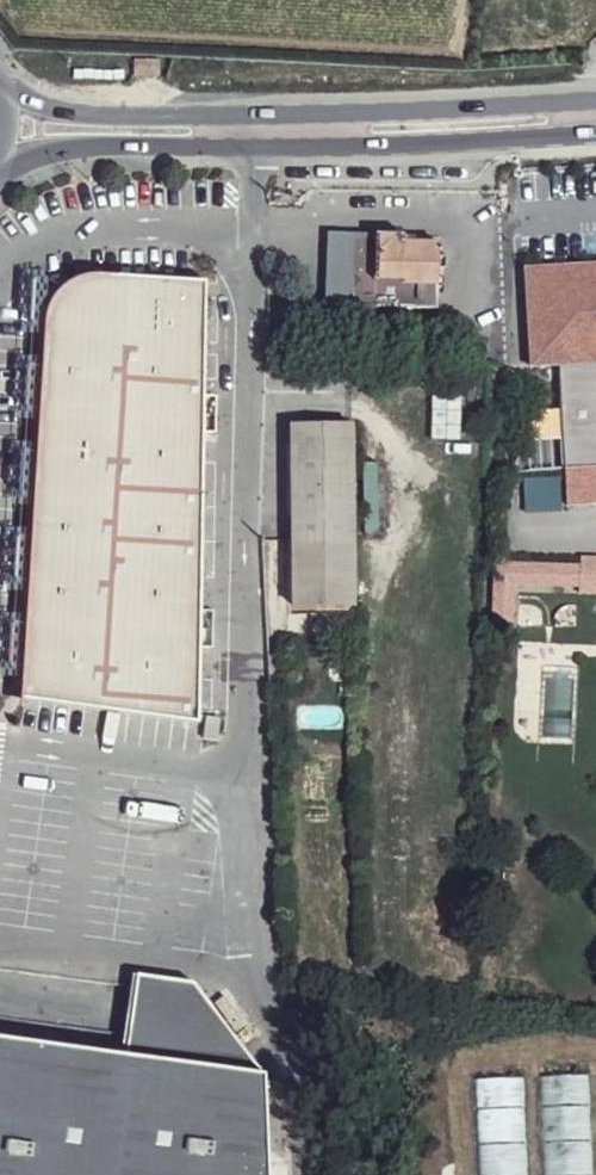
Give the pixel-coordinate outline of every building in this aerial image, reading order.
[(159,61),(134,60),(134,75),(159,75),(159,61)] [(410,236),(357,236),(357,302),(446,306),(445,244),(410,244),(410,236)] [(528,269),(533,367),(560,365),(567,506),(595,505),(595,265),(528,269)] [(46,320),(21,699),(199,724),(206,281),(100,275),(86,276),(75,280),(65,286),(55,296),(51,304),(46,320)] [(357,432),(296,433),(294,542),(357,546),(357,432)] [(357,546),(294,542),(292,614),(356,615),(357,546)] [(502,572),(502,622),(517,622),(518,589),(595,588),(595,572),(502,572)] [(287,1074),(204,979),(149,970),(137,1052),(136,1053),(137,1051),(0,1030),(0,1174),(281,1174),(287,1074)] [(540,1078),(544,1112),(586,1107),(582,1072),(540,1078)] [(478,1174),(524,1174),(520,1077),(473,1079),(478,1174)]
